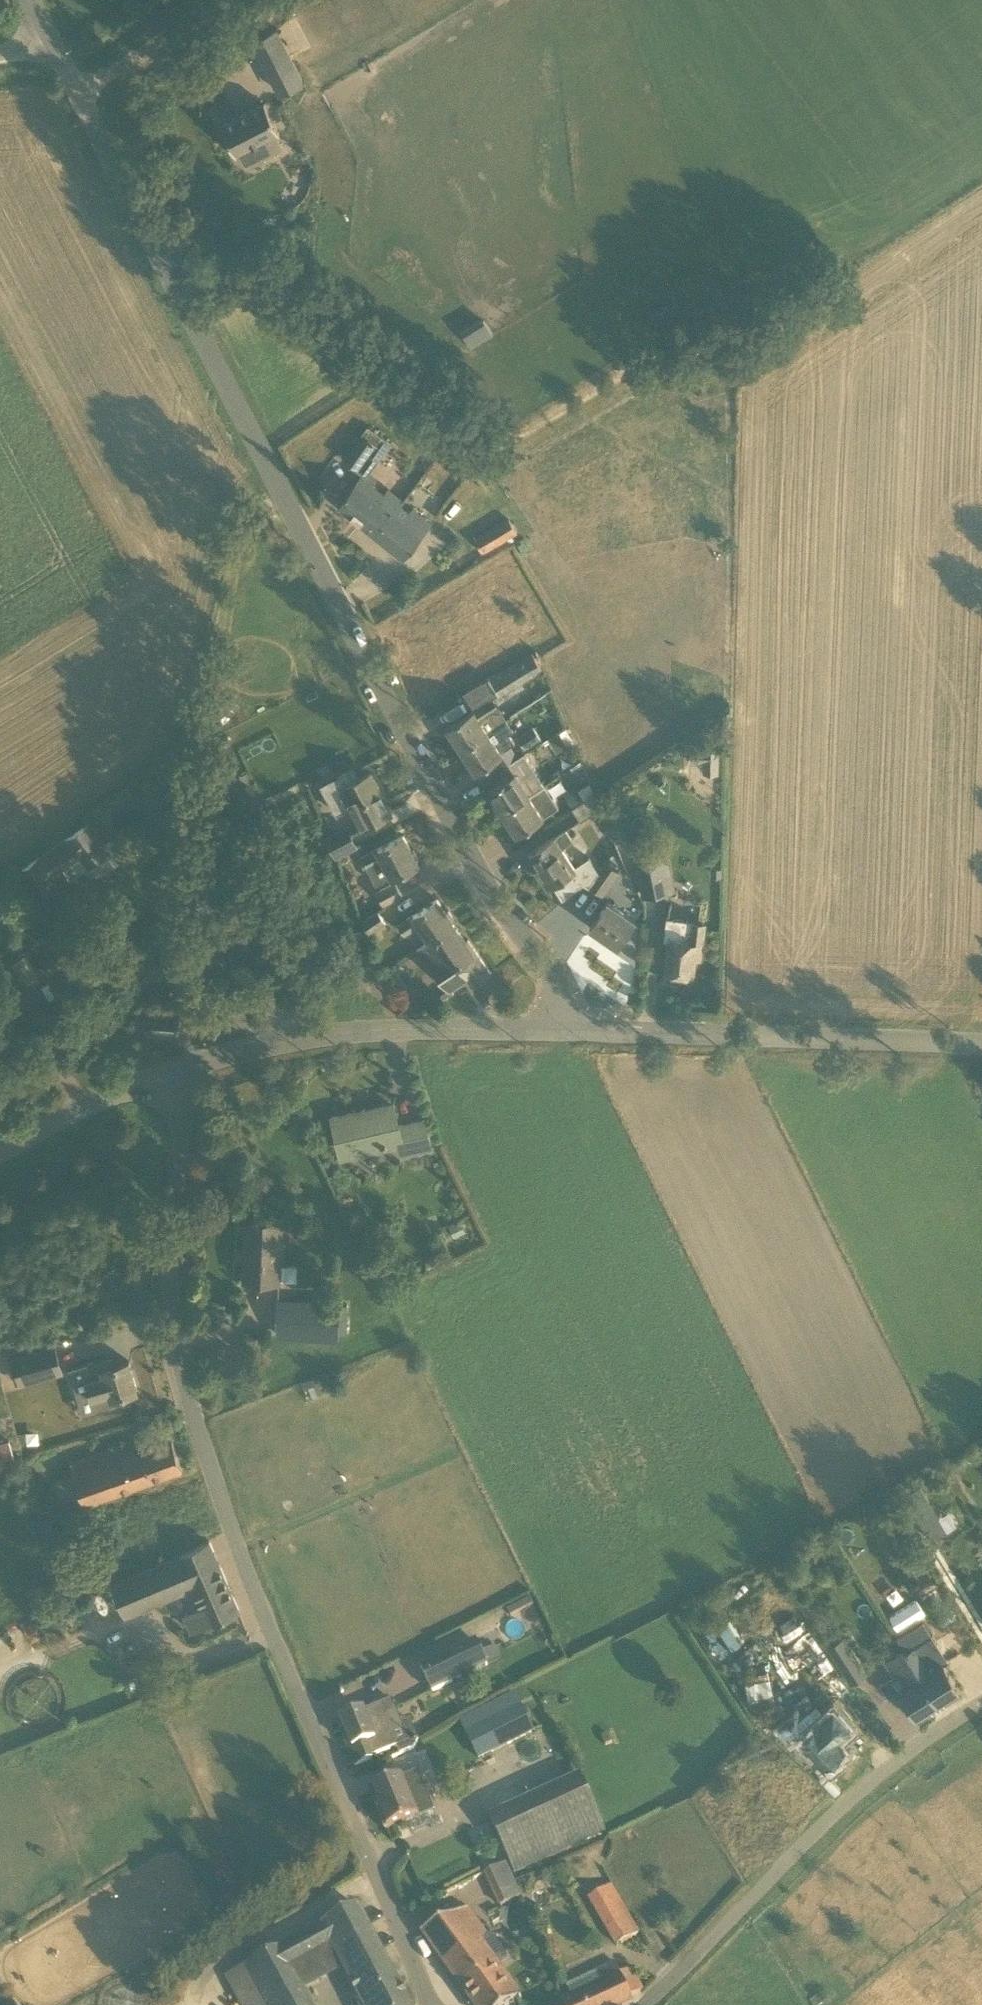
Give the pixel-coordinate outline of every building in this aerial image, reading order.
[(286,30),(265,41),(292,94),(313,84),(286,30)] [(274,103),(230,126),(245,156),(260,148),(267,161),(293,148),(286,135),(289,133),(274,103)] [(357,469),(377,441),(382,435),(369,426),(344,461),(357,469)] [(390,509),(367,490),(376,479),(365,470),(339,506),(371,532),(390,509)] [(404,558),(423,535),(390,509),(371,532),(404,558)] [(482,552),(516,533),(508,519),(474,538),(482,552)] [(500,694),(531,676),(530,674),(540,668),(533,654),(491,678),(500,694)] [(496,703),(493,705),(489,699),(447,726),(461,748),(488,730),(506,719),(496,703)] [(504,766),(518,757),(498,726),(506,719),(488,730),(461,748),(476,771),(498,757),(504,766)] [(533,727),(517,737),(524,748),(540,739),(533,727)] [(560,731),(553,735),(561,749),(568,745),(575,742),(567,727),(560,731)] [(719,741),(689,741),(689,763),(703,763),(703,773),(719,773),(719,741)] [(538,788),(518,757),(504,766),(509,775),(488,789),(502,811),(538,788)] [(336,791),(328,796),(337,812),(345,808),(351,805),(363,828),(392,813),(388,805),(387,806),(383,794),(382,794),(371,773),(359,779),(353,768),(336,777),(342,788),(336,791)] [(544,784),(538,788),(502,811),(517,834),(559,806),(544,784)] [(248,786),(231,794),(241,815),(258,807),(248,786)] [(581,821),(601,808),(595,793),(572,807),(581,821)] [(326,835),(325,836),(335,856),(337,855),(355,846),(345,825),(326,835)] [(544,876),(570,860),(562,847),(573,840),(565,829),(529,853),(544,876)] [(411,849),(403,834),(362,856),(377,883),(393,875),(394,875),(418,863),(417,860),(419,857),(414,849),(411,849)] [(642,865),(642,891),(669,891),(669,863),(661,863),(661,846),(638,846),(638,865),(642,865)] [(598,873),(588,858),(575,867),(570,860),(544,876),(550,884),(552,883),(563,899),(585,883),(589,886),(598,873)] [(601,895),(618,872),(605,863),(598,873),(589,886),(601,895)] [(383,903),(401,893),(395,882),(377,892),(383,903)] [(446,912),(437,898),(399,924),(405,934),(421,924),(432,940),(445,931),(455,925),(452,921),(455,919),(449,910),(446,912)] [(618,945),(636,919),(608,900),(590,927),(618,945)] [(369,932),(385,921),(378,912),(362,923),(369,932)] [(665,939),(670,940),(666,970),(693,974),(695,959),(699,959),(704,923),(668,918),(665,939)] [(446,983),(450,988),(467,977),(472,985),(491,973),(465,941),(455,925),(445,931),(432,940),(425,944),(435,958),(430,961),(434,966),(432,972),(439,982),(446,983)] [(0,961),(0,976),(7,990),(50,961),(35,938),(0,961)] [(399,1125),(395,1106),(354,1115),(353,1111),(331,1117),(337,1139),(342,1138),(345,1152),(401,1139),(404,1154),(431,1148),(424,1119),(399,1125)] [(280,1281),(282,1221),(247,1220),(244,1280),(280,1281)] [(285,1263),(284,1279),(298,1280),(299,1264),(285,1263)] [(338,1336),(340,1304),(278,1301),(277,1333),(338,1336)] [(55,1343),(11,1356),(20,1385),(64,1372),(55,1343)] [(126,1403),(124,1394),(138,1389),(130,1361),(108,1367),(105,1358),(69,1368),(73,1384),(87,1380),(96,1412),(126,1403)] [(309,1400),(319,1395),(313,1378),(302,1383),(309,1400)] [(0,1440),(0,1463),(12,1461),(9,1439),(0,1440)] [(183,1469),(173,1440),(134,1452),(130,1442),(69,1464),(84,1505),(183,1469)] [(919,1486),(900,1497),(929,1543),(947,1531),(939,1517),(919,1486)] [(209,1541),(114,1581),(128,1614),(184,1590),(191,1609),(183,1613),(190,1632),(239,1611),(209,1541)] [(910,1591),(933,1579),(923,1562),(901,1575),(910,1591)] [(900,1634),(913,1628),(897,1593),(884,1599),(900,1634)] [(58,1615),(50,1612),(44,1627),(53,1630),(58,1615)] [(720,1625),(728,1647),(742,1642),(734,1620),(720,1625)] [(811,1631),(783,1650),(797,1672),(808,1664),(819,1682),(837,1671),(811,1631)] [(827,1645),(850,1681),(866,1671),(843,1635),(827,1645)] [(931,1670),(924,1659),(928,1657),(920,1643),(907,1651),(940,1705),(962,1691),(944,1663),(931,1670)] [(940,1705),(907,1651),(905,1648),(884,1661),(894,1677),(897,1675),(905,1687),(899,1690),(918,1719),(940,1705)] [(471,1668),(462,1649),(423,1668),(433,1689),(460,1675),(459,1673),(471,1668)] [(744,1672),(747,1695),(772,1693),(770,1670),(744,1672)] [(480,1758),(533,1731),(521,1708),(524,1706),(516,1691),(497,1701),(461,1719),(480,1758)] [(403,1728),(391,1700),(375,1706),(341,1719),(348,1736),(344,1738),(355,1766),(373,1758),(372,1756),(394,1748),(388,1734),(403,1728)] [(796,1718),(783,1729),(801,1749),(807,1744),(826,1765),(834,1758),(837,1762),(848,1753),(836,1739),(851,1726),(835,1708),(816,1724),(807,1714),(799,1722),(796,1718)] [(433,1809),(418,1773),(404,1778),(404,1776),(370,1790),(386,1830),(433,1809)] [(605,1831),(580,1775),(489,1816),(514,1872),(530,1865),(605,1831)] [(495,1895),(516,1886),(506,1862),(485,1871),(495,1895)] [(616,1945),(637,1933),(610,1885),(589,1897),(616,1945)] [(357,1905),(224,1977),(240,2004),(314,2004),(306,1989),(286,1968),(329,1944),(342,1968),(361,2004),(409,2004),(357,1905)] [(478,1944),(457,1914),(456,1913),(422,1931),(475,2004),(508,2004),(517,1999),(478,1944)] [(616,1962),(596,1970),(567,1984),(572,1995),(563,2000),(550,2004),(626,2004),(634,2002),(631,1996),(642,1991),(633,1969),(621,1974),(616,1962)]
